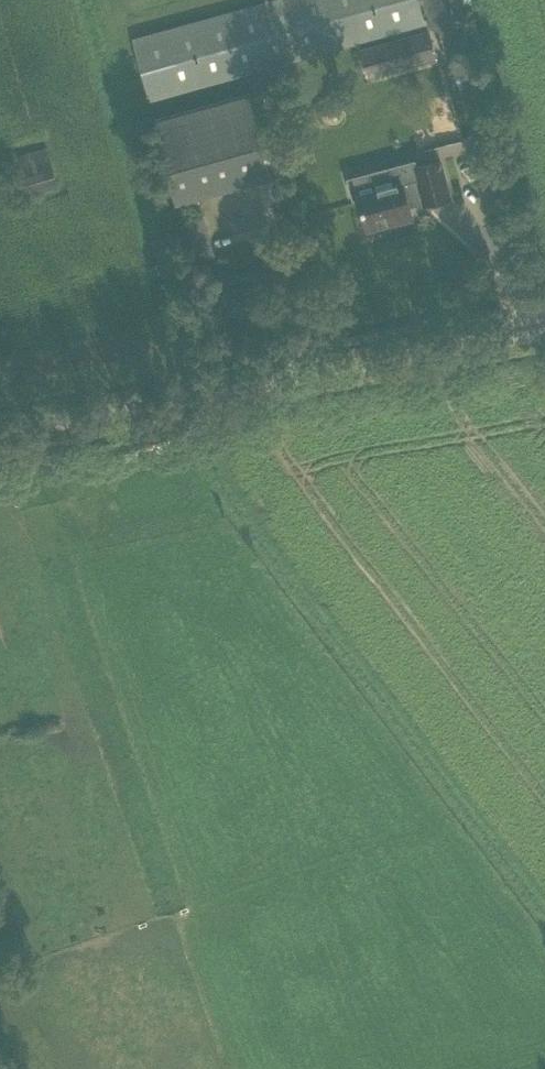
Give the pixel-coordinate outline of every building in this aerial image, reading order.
[(132,38),(148,98),(406,27),(427,21),(425,17),(424,17),(419,0),(269,0),(132,38)] [(378,42),(359,47),(368,77),(387,72),(437,58),(429,28),(378,42)] [(261,90),(155,119),(177,202),(282,173),(261,90)] [(25,196),(60,185),(48,144),(12,156),(25,196)] [(440,159),(418,165),(416,165),(414,161),(349,179),(355,201),(359,199),(367,227),(411,215),(408,201),(422,197),(424,202),(449,195),(440,159)]
